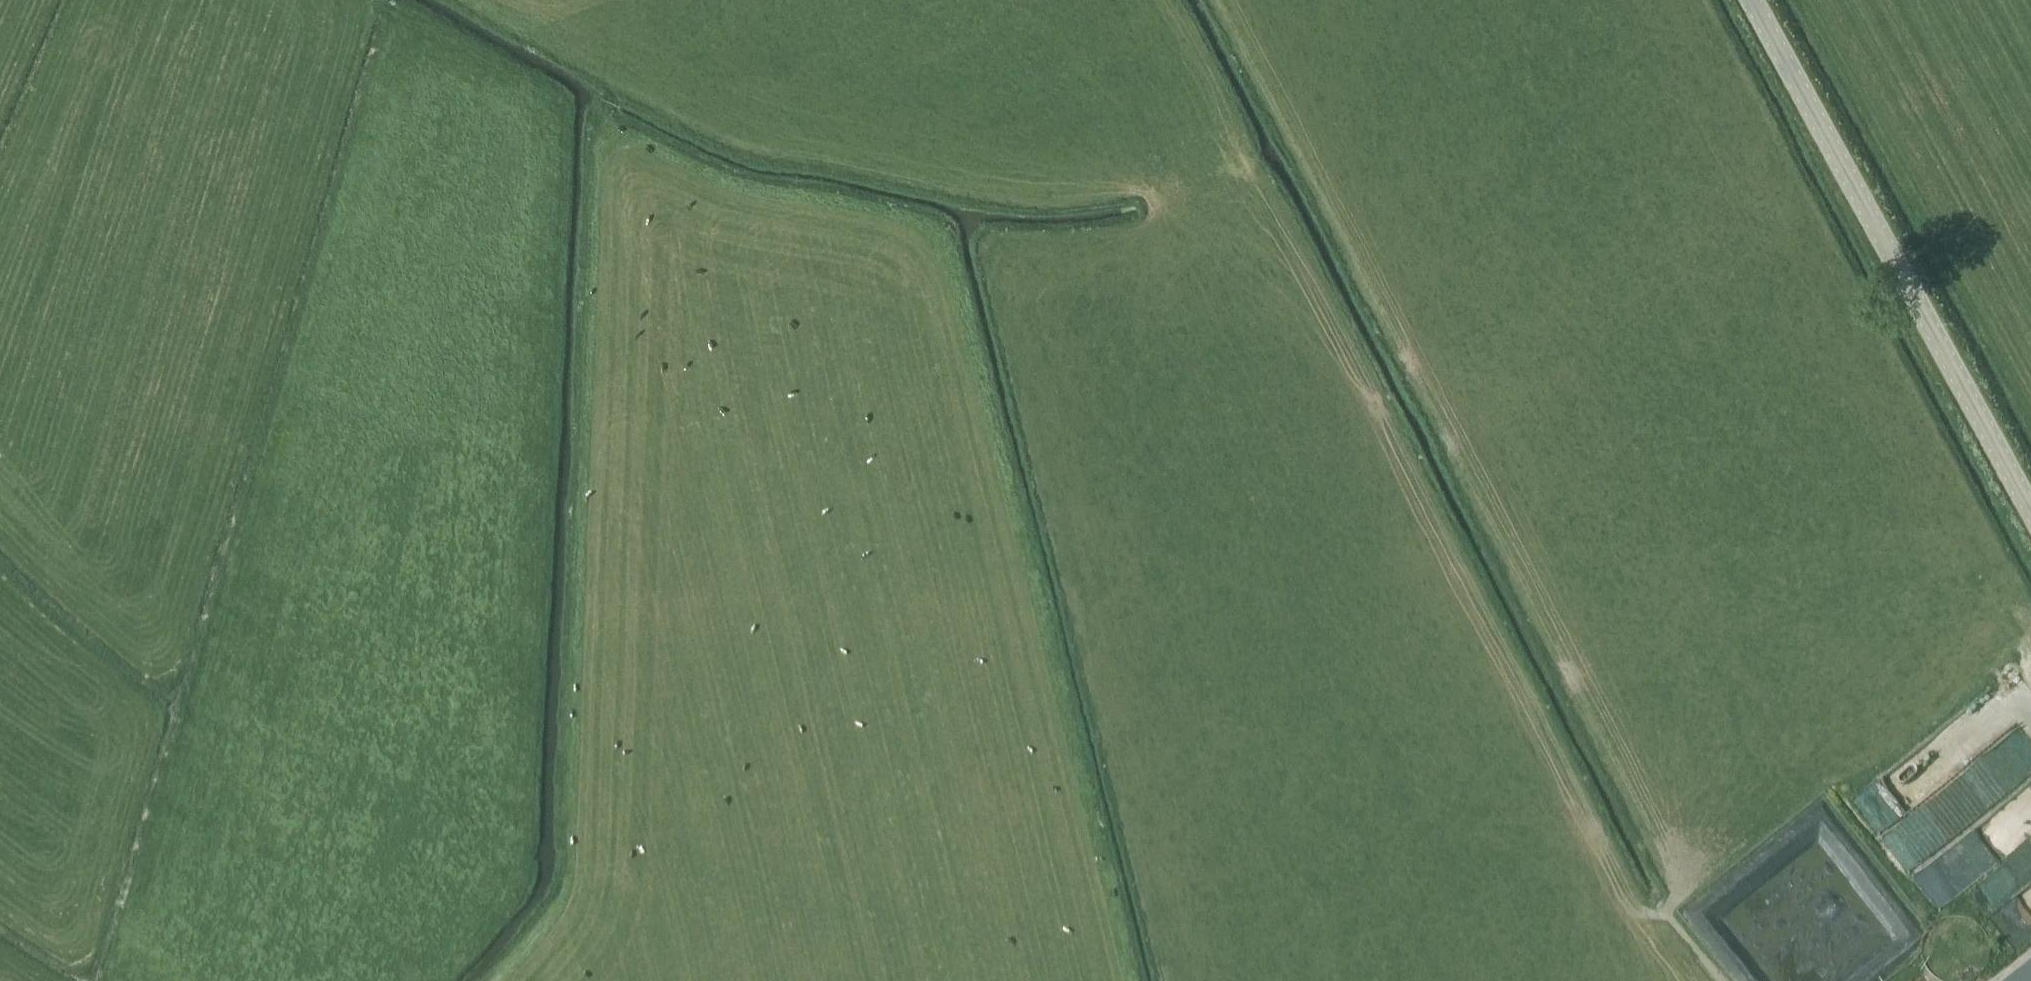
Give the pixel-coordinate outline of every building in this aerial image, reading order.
[(2013,980),(2030,980),(2030,967),(2013,980)]
